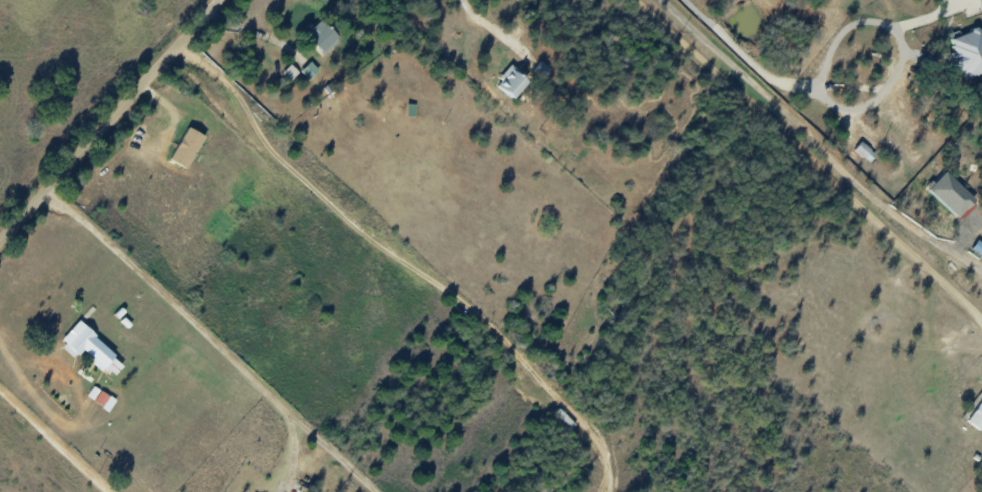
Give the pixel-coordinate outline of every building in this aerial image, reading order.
[(325,55),(340,40),(320,20),(306,35),(325,55)] [(981,38),(979,30),(949,38),(953,53),(960,79),(981,74),(981,38)] [(309,81),(319,71),(310,62),(300,72),(309,81)] [(542,81),(551,70),(540,62),(532,73),(542,81)] [(282,72),(290,81),(299,73),(291,65),(282,72)] [(494,85),(513,100),(528,81),(510,66),(494,85)] [(187,170),(205,137),(188,128),(170,161),(187,170)] [(862,141),(861,141),(853,151),(868,163),(881,147),(867,135),(862,141)] [(958,218),(975,200),(945,172),(928,190),(958,218)] [(115,376),(126,362),(76,324),(59,347),(75,359),(81,350),(93,359),(90,363),(102,371),(104,368),(115,376)] [(103,407),(110,397),(93,387),(87,397),(103,407)] [(966,422),(981,432),(981,430),(981,399),(966,422)]
